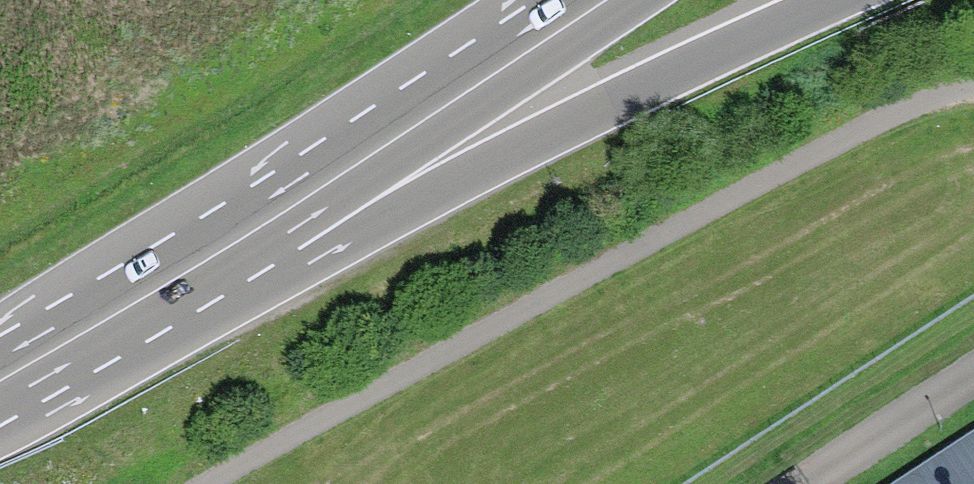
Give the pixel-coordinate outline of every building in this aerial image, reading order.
[(915,483),(973,483),(973,446),(915,483)]
